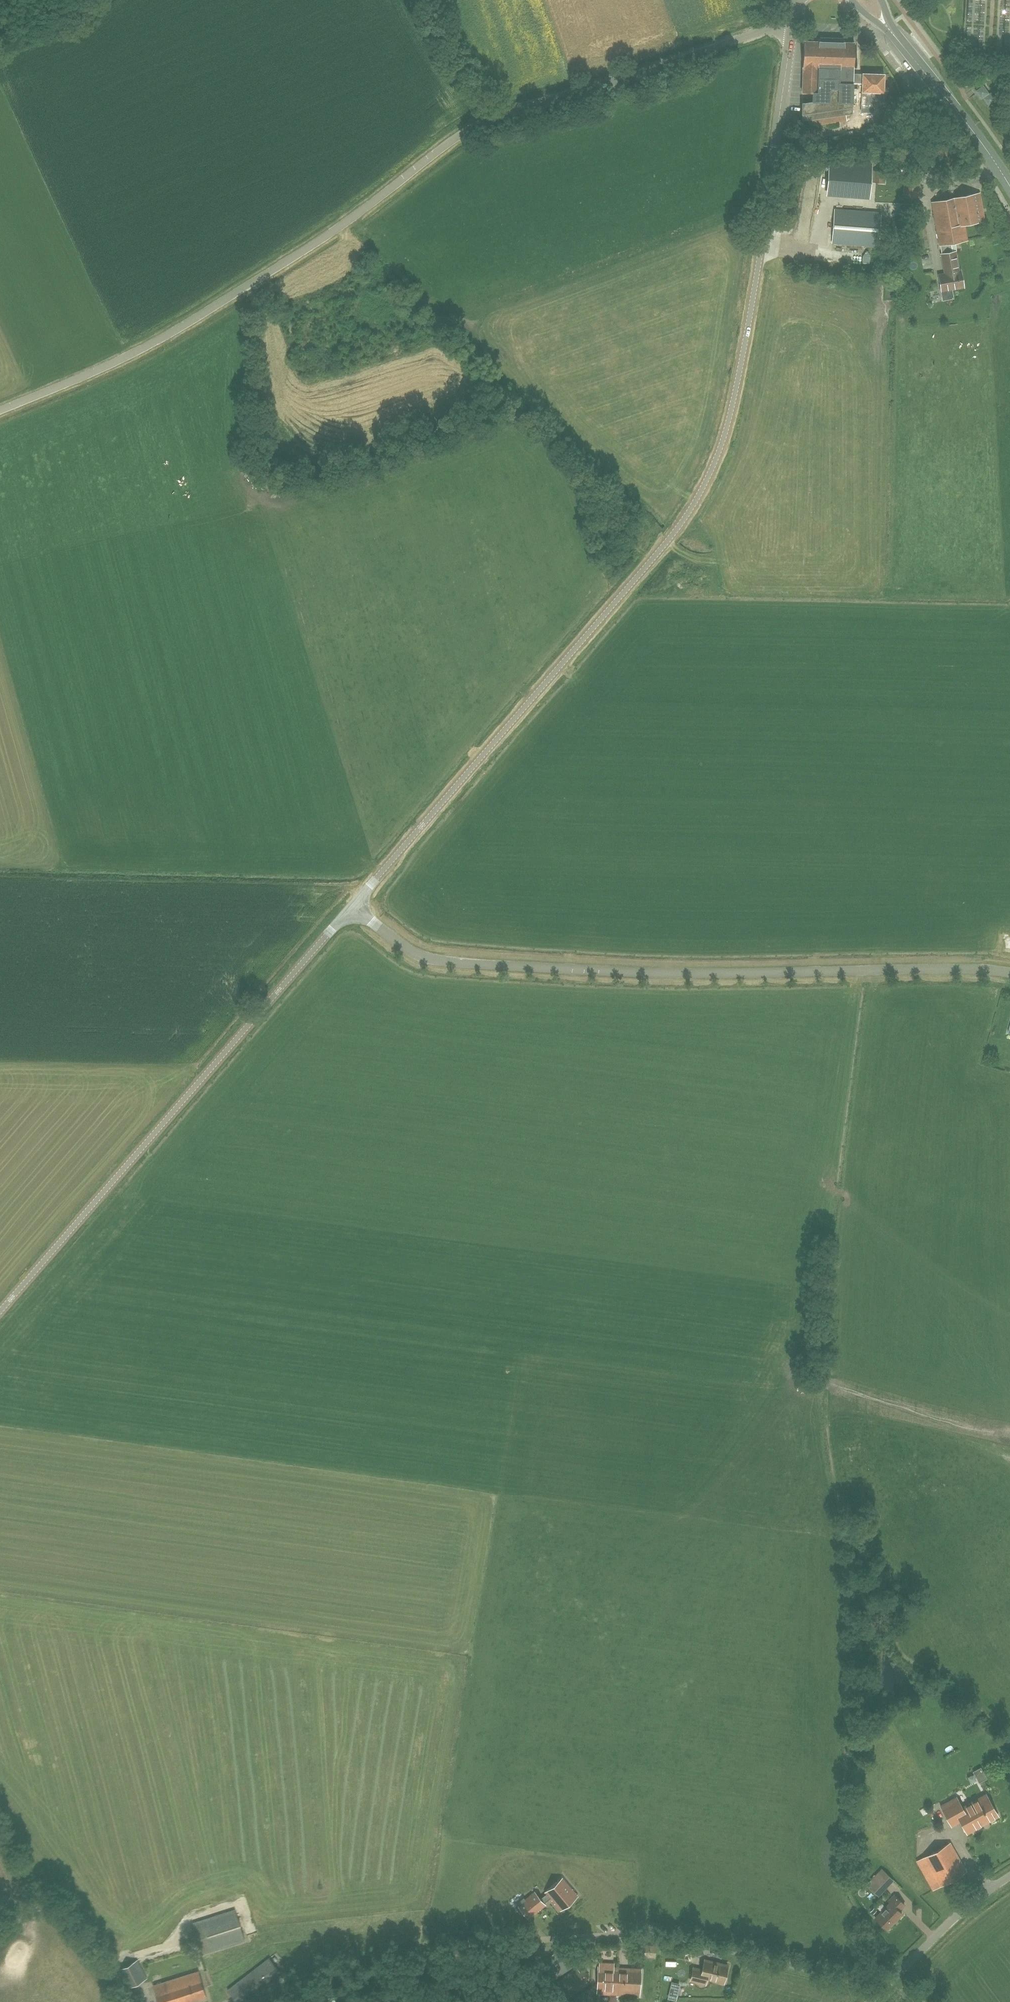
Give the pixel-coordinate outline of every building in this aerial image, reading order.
[(818,68),(853,69),(854,42),(803,41),(802,92),(818,92),(818,68)] [(808,126),(839,121),(847,120),(846,114),(852,113),(853,83),(853,75),(853,69),(818,68),(818,92),(802,92),(802,120),(807,120),(808,126)] [(884,75),(882,75),(882,73),(882,72),(877,72),(877,73),(877,74),(863,74),(863,75),(853,75),(853,83),(862,83),(862,91),(861,112),(873,112),(873,101),(885,102),(885,92),(883,92),(884,75)] [(870,191),(871,166),(829,163),(827,188),(870,191)] [(874,181),(883,182),(884,172),(874,171),(874,181)] [(961,271),(959,271),(955,251),(952,252),(950,243),(967,240),(964,225),(984,221),(979,194),(932,202),(939,245),(940,245),(941,254),(945,273),(938,275),(943,300),(953,298),(952,289),(964,287),(961,271)] [(878,247),(881,213),(835,209),(832,243),(878,247)] [(783,233),(785,216),(773,215),(771,232),(783,233)] [(956,1798),(940,1807),(951,1826),(960,1821),(966,1833),(997,1816),(985,1794),(961,1808),(956,1798)] [(947,1882),(965,1872),(966,1871),(951,1842),(932,1853),(916,1861),(932,1890),(947,1882)] [(881,1869),(866,1884),(876,1894),(891,1879),(881,1869)] [(567,1892),(558,1881),(545,1891),(546,1893),(540,1898),(534,1891),(517,1905),(528,1918),(545,1904),(544,1903),(550,1897),(552,1900),(552,1899),(555,1903),(554,1903),(560,1910),(577,1896),(571,1888),(567,1892)] [(894,1896),(889,1901),(891,1903),(875,1918),(887,1929),(893,1923),(892,1922),(895,1919),(896,1920),(902,1914),(899,1911),(904,1906),(894,1896)] [(202,1954),(245,1940),(235,1909),(192,1923),(202,1954)] [(638,1956),(655,1957),(656,1945),(638,1944),(638,1956)] [(281,1973),(268,1958),(227,1990),(237,2001),(244,2001),(281,1973)] [(119,1970),(129,1988),(147,1978),(137,1960),(119,1970)] [(705,1985),(707,1978),(723,1982),(727,1965),(705,1960),(703,1969),(692,1966),(689,1981),(705,1985)] [(641,1969),(614,1968),(614,1963),(598,1962),(597,1993),(609,1994),(609,1992),(615,1992),(615,1994),(639,1996),(641,1969)] [(579,1971),(576,1967),(557,1982),(569,1998),(589,1983),(586,1979),(589,1977),(583,1969),(579,1971)] [(207,1998),(198,1971),(153,1986),(158,2001),(194,2001),(207,1998)]
